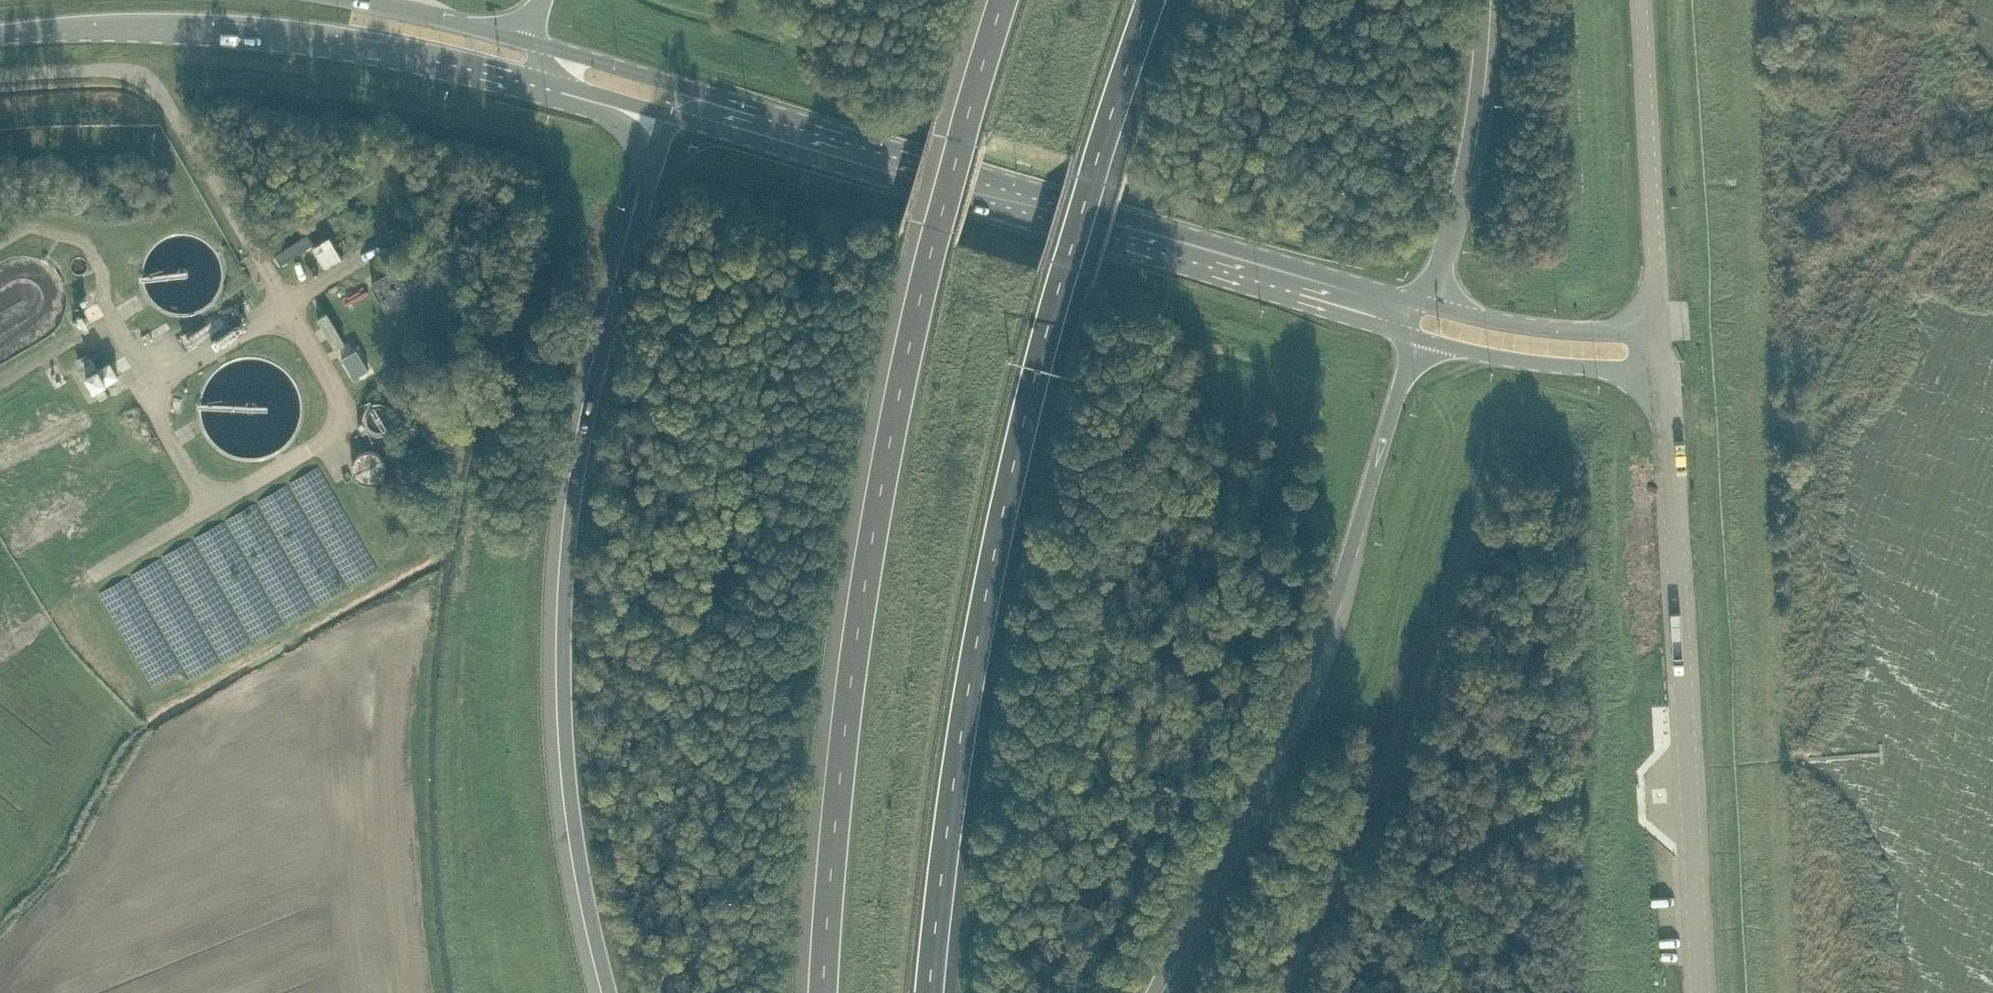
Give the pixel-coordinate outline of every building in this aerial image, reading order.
[(398,245),(409,238),(400,224),(389,230),(398,245)] [(387,308),(420,288),(414,278),(399,287),(390,272),(386,275),(385,273),(378,277),(379,279),(372,283),(387,308)] [(320,318),(317,319),(322,327),(335,349),(345,343),(327,313),(320,318)] [(357,349),(342,358),(354,378),(368,369),(357,349)] [(98,369),(86,376),(94,390),(100,400),(108,394),(103,385),(118,376),(110,362),(98,369)] [(357,444),(338,465),(358,482),(377,461),(357,444)] [(1639,677),(1648,677),(1649,644),(1639,644),(1639,677)]
